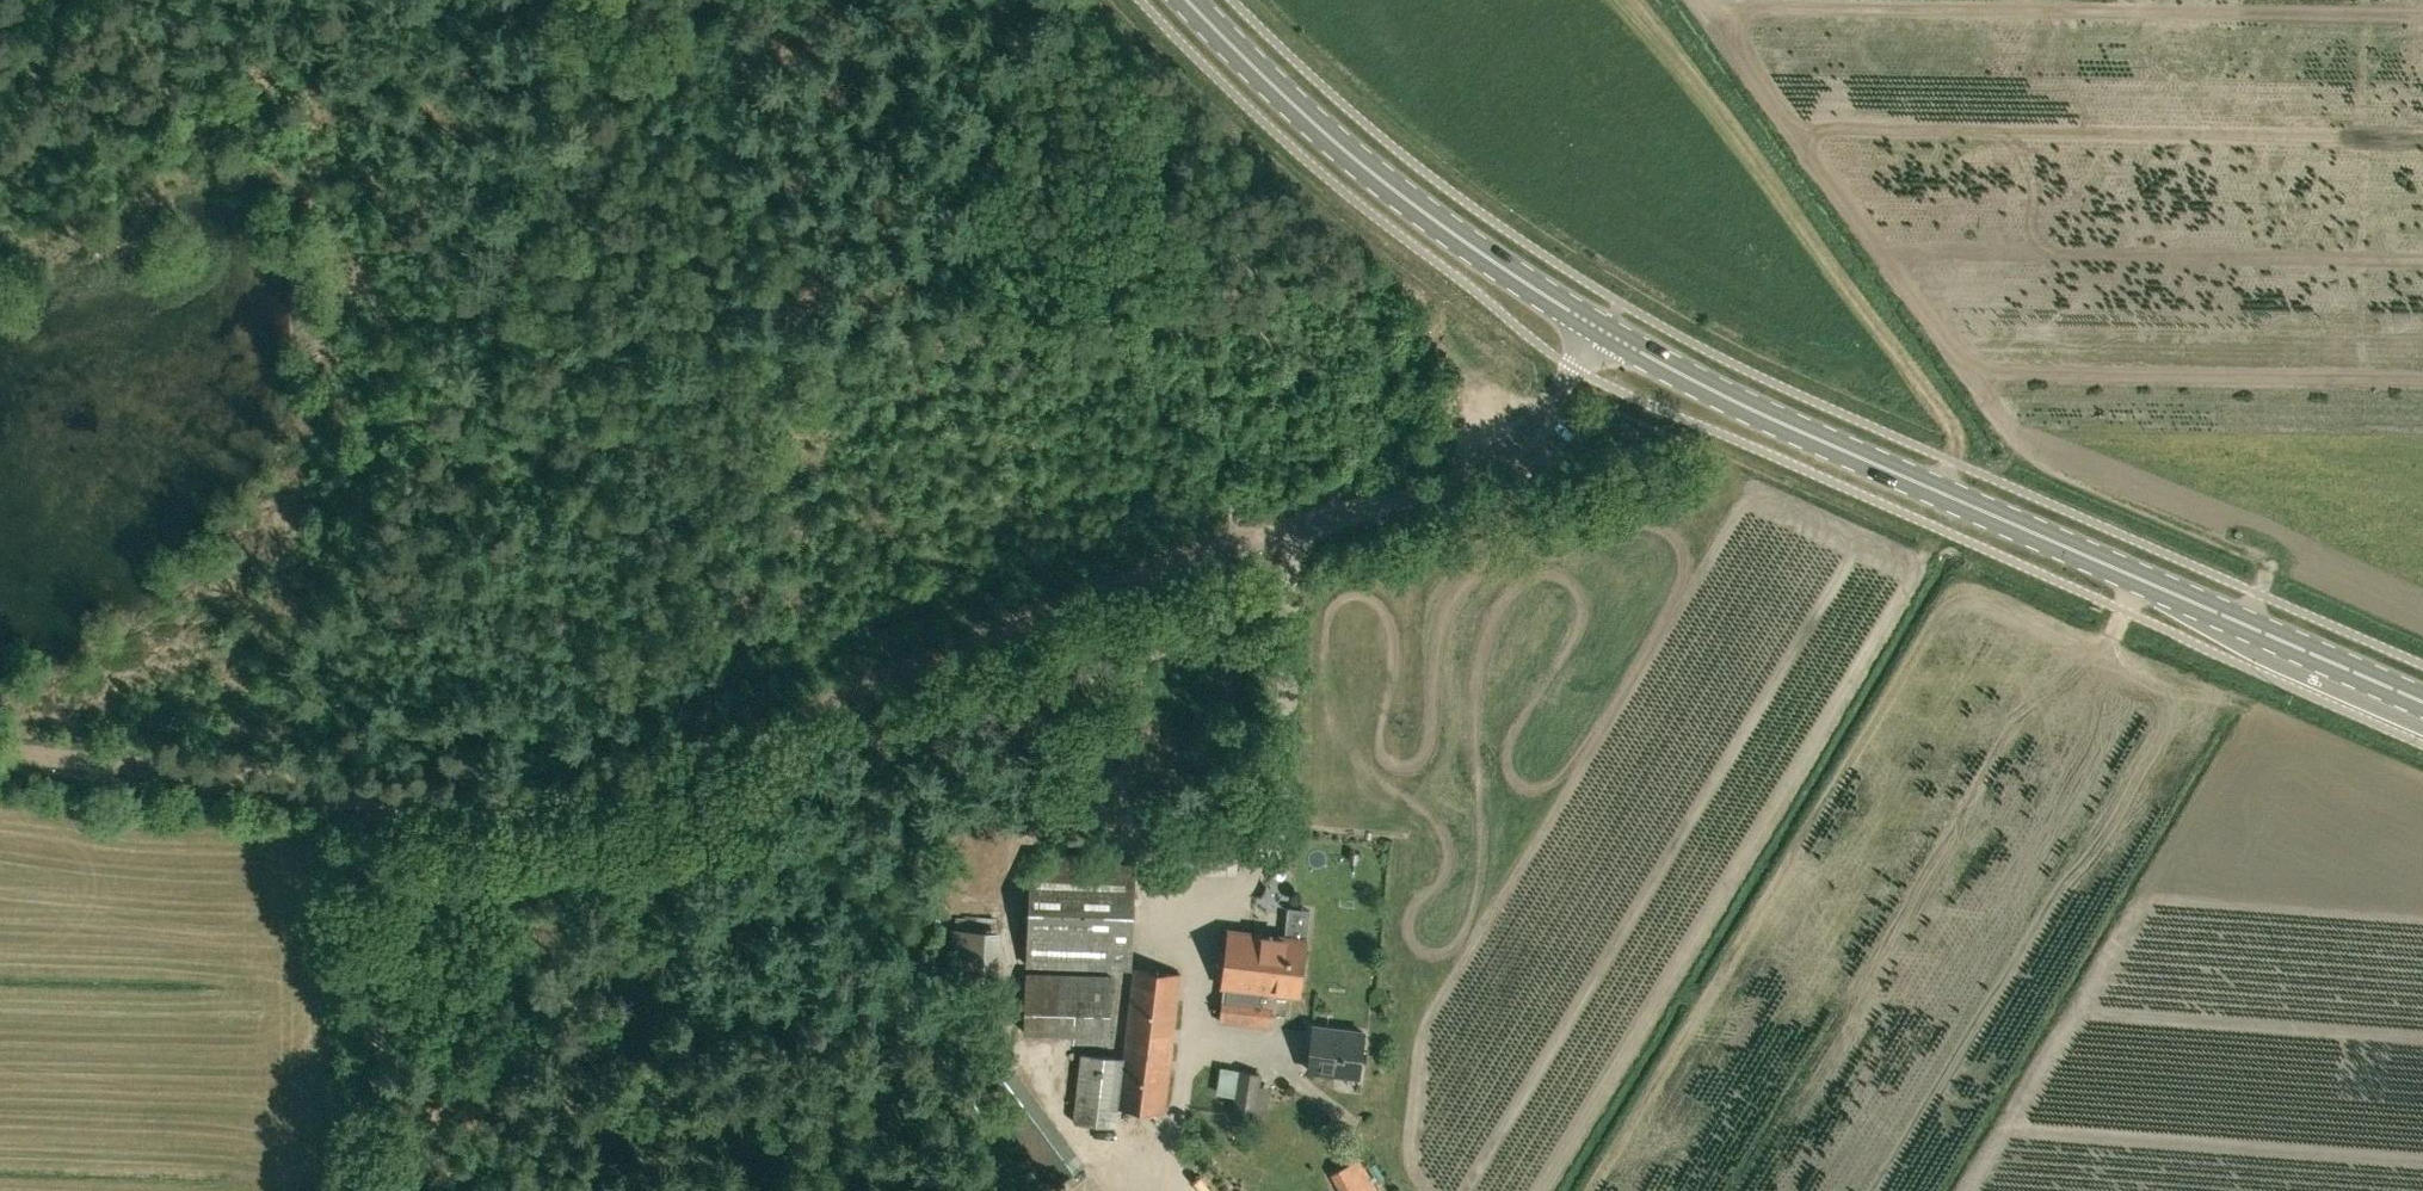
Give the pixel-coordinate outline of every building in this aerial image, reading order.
[(1131,968),(1136,857),(1032,852),(1027,963),(1131,968)] [(951,928),(948,1003),(998,1005),(1001,930),(951,928)] [(1230,929),(1223,984),(1238,986),(1237,996),(1224,994),(1221,1020),(1270,1026),(1272,1011),(1286,1013),(1288,992),(1300,994),(1307,939),(1230,929)] [(1112,1006),(1112,973),(1026,971),(1024,1032),(1071,1034),(1071,1041),(1103,1042),(1102,1055),(1083,1053),(1075,1121),(1117,1126),(1120,1107),(1163,1112),(1181,973),(1135,967),(1130,1008),(1112,1006)] [(1364,1032),(1313,1026),(1307,1068),(1359,1075),(1364,1032)] [(1260,1087),(1262,1072),(1225,1066),(1221,1093),(1264,1101),(1267,1089),(1260,1087)]
